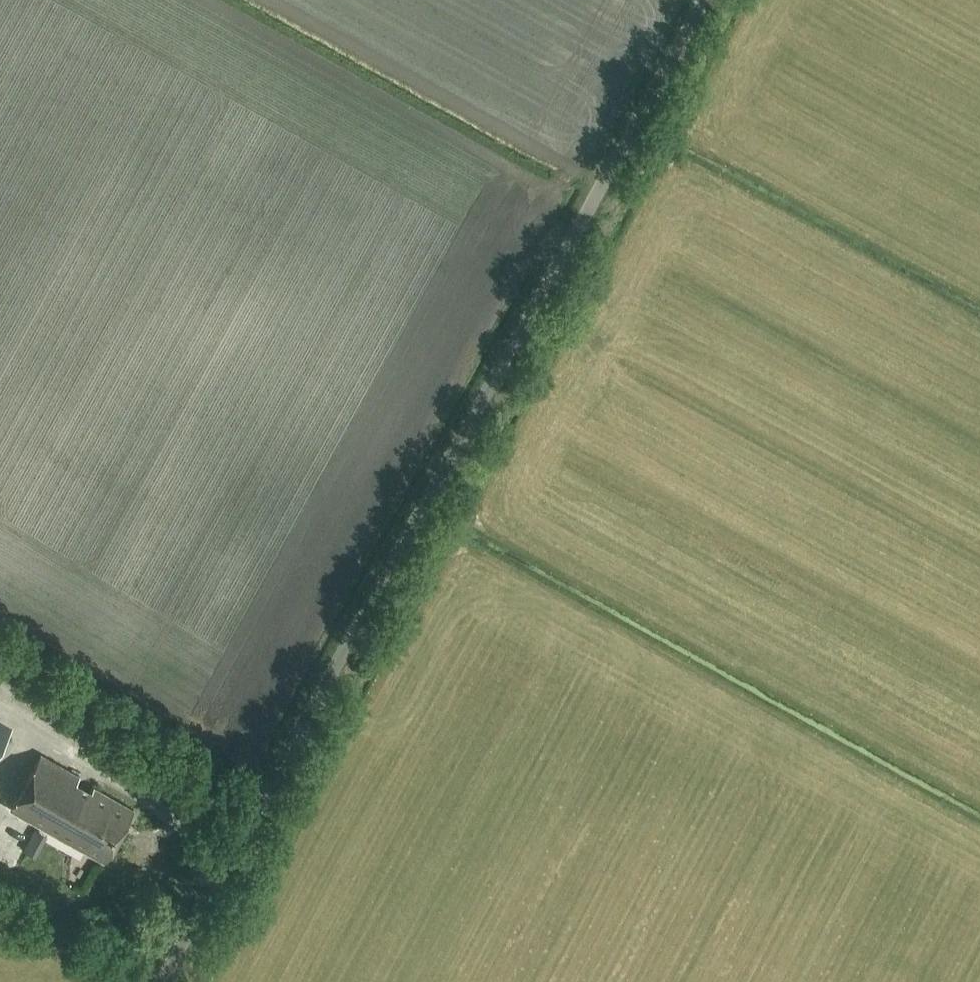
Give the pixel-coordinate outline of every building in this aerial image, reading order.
[(12,726),(0,719),(0,746),(12,726)] [(41,756),(11,810),(103,862),(132,811),(93,788),(90,793),(75,784),(79,778),(41,756)]
